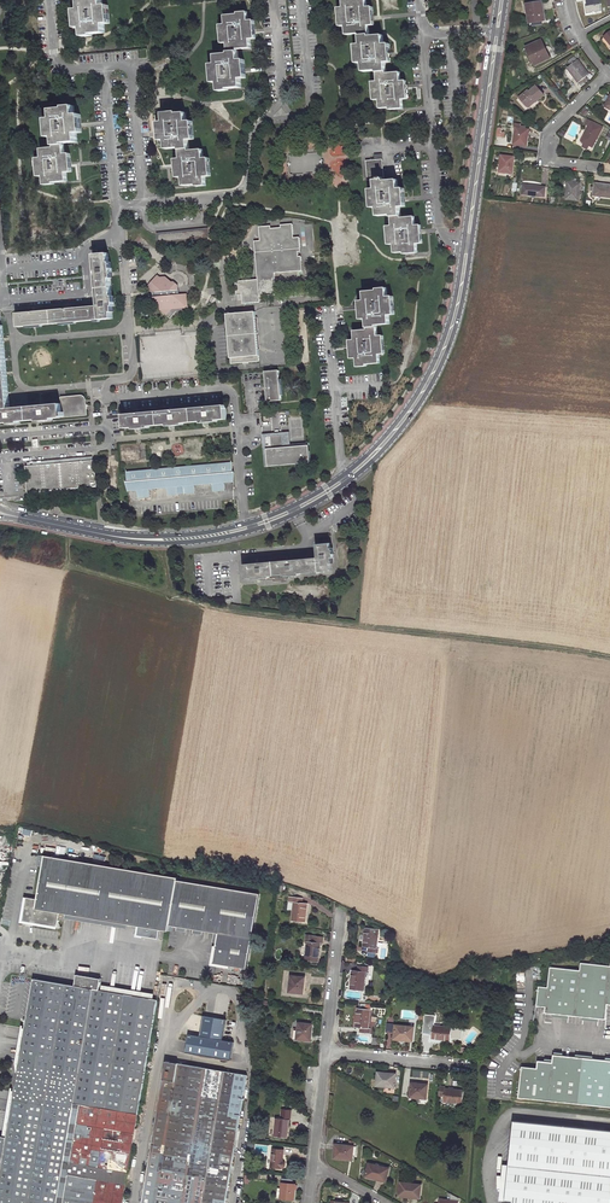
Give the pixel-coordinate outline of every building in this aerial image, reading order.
[(104,0),(89,0),(80,1),(81,10),(78,10),(79,28),(82,28),(82,37),(93,37),(92,35),(106,34),(106,24),(107,24),(106,6),(104,6),(104,0)] [(402,81),(400,81),(399,72),(386,73),(385,63),(387,62),(385,44),(383,45),(382,35),(368,37),(367,26),(370,26),(369,7),(366,8),(366,0),(344,0),(345,8),(343,8),(344,26),(346,26),(346,35),(360,34),(361,44),(358,44),(360,62),(362,62),(363,71),(376,70),(377,81),(376,81),(378,99),(379,99),(380,110),(388,109),(388,107),(402,106),(402,99),(404,99),(402,81)] [(589,11),(598,10),(598,5),(601,4),(600,0),(588,0),(589,11)] [(542,2),(527,5),(531,26),(547,23),(545,11),(543,11),(542,2)] [(252,40),(250,21),(248,22),(247,15),(239,16),(239,14),(224,15),(225,26),(224,26),(226,44),(227,44),(228,54),(215,56),(216,65),(214,65),(216,83),(218,83),(219,92),(227,92),(227,89),(242,88),(241,78),(243,78),(241,60),(239,60),(238,50),(250,49),(250,40),(252,40)] [(549,60),(542,41),(525,48),(533,66),(549,60)] [(572,65),(577,59),(573,56),(569,62),(572,65)] [(578,61),(564,72),(572,83),(576,79),(578,83),(589,75),(578,61)] [(528,93),(519,100),(524,107),(533,100),(534,101),(542,96),(534,87),(527,92),(528,93)] [(525,108),(534,101),(533,100),(524,107),(525,108)] [(76,115),(76,106),(66,107),(66,109),(52,109),(53,118),(51,119),(51,138),(53,138),(54,148),(41,149),(41,157),(39,157),(40,176),(42,176),(43,185),(53,184),(53,182),(67,181),(67,173),(69,173),(68,154),(66,154),(65,144),(78,143),(78,134),(80,134),(79,115),(76,115)] [(178,112),(164,113),(164,122),(162,122),(163,141),(165,141),(166,149),(179,149),(180,159),(178,159),(180,178),(182,178),(182,186),(196,185),(196,187),(205,186),(204,177),(206,177),(205,158),(203,158),(202,150),(189,151),(189,141),(191,141),(190,122),(187,122),(187,114),(178,115),(178,112)] [(602,128),(591,123),(581,141),(592,147),(602,128)] [(528,130),(515,128),(513,145),(526,147),(528,130)] [(292,173),(323,171),(322,152),(291,154),(292,173)] [(419,243),(418,224),(416,224),(415,216),(401,217),(400,206),(402,206),(400,187),(398,188),(397,179),(384,180),(381,154),(373,155),(373,158),(370,158),(370,160),(365,160),(367,180),(374,180),(374,188),(372,188),(374,206),(376,206),(377,215),(378,215),(390,214),(391,225),(390,225),(391,243),(393,243),(394,252),(404,251),(404,253),(418,252),(418,243),(419,243)] [(513,158),(500,157),(498,173),(510,175),(513,158)] [(581,183),(568,182),(566,198),(579,200),(581,183)] [(594,182),(592,196),(609,199),(609,184),(594,182)] [(547,189),(524,186),(522,196),(545,199),(547,189)] [(258,278),(236,280),(238,293),(242,292),(243,303),(261,302),(260,296),(277,294),(275,273),(301,270),(300,257),(297,257),(296,252),(300,251),(298,237),(292,237),(291,224),(280,225),(280,228),(270,229),(269,226),(258,227),(259,241),(255,241),(258,278)] [(208,228),(156,233),(157,243),(209,238),(208,228)] [(100,305),(17,313),(18,327),(114,318),(113,311),(115,311),(115,305),(116,305),(116,295),(113,295),(112,277),(114,277),(113,265),(112,260),(110,261),(109,252),(95,253),(100,305)] [(160,296),(180,295),(180,286),(166,277),(159,277),(150,287),(153,291),(154,296),(160,296)] [(388,294),(387,285),(377,286),(377,288),(363,289),(364,298),(362,298),(364,317),(366,317),(367,327),(355,328),(355,338),(353,338),(355,356),(357,356),(358,366),(368,365),(368,362),(382,361),(381,352),(383,352),(381,333),(379,333),(378,323),(390,322),(389,312),(391,312),(390,294),(388,294)] [(180,295),(160,296),(161,309),(189,306),(188,294),(180,295)] [(254,311),(226,313),(231,364),(259,361),(254,311)] [(3,325),(0,325),(0,422),(10,421),(10,424),(15,423),(15,422),(49,418),(49,420),(53,420),(53,418),(85,416),(84,402),(83,400),(83,399),(81,398),(79,397),(78,396),(58,399),(59,405),(11,409),(3,325)] [(278,370),(265,372),(268,401),(281,400),(278,370)] [(227,405),(124,414),(125,428),(141,427),(141,429),(145,429),(145,426),(175,424),(175,426),(179,425),(179,424),(208,421),(209,423),(213,422),(213,421),(228,419),(227,405)] [(265,466),(268,466),(266,448),(290,445),(289,431),(262,433),(265,466)] [(290,445),(266,448),(268,466),(310,462),(308,444),(290,445)] [(72,487),(98,485),(95,462),(95,456),(26,463),(27,469),(29,491),(72,487)] [(180,486),(185,486),(186,493),(187,493),(187,494),(197,493),(196,485),(214,483),(215,491),(227,490),(226,482),(233,481),(236,481),(236,477),(235,471),(234,462),(232,462),(127,473),(128,483),(128,489),(129,492),(138,491),(139,498),(152,497),(151,489),(168,487),(169,494),(179,493),(179,492),(180,492),(180,486)] [(331,556),(331,544),(316,546),(317,559),(244,566),(245,580),(260,579),(260,581),(264,580),(264,578),(289,576),(289,578),(294,578),(293,576),(332,572),(331,560),(334,559),(333,555),(331,556)] [(180,878),(45,855),(38,899),(28,897),(25,910),(28,911),(26,918),(34,919),(34,922),(58,926),(59,920),(57,919),(58,912),(61,913),(171,931),(172,925),(179,880),(180,878)] [(261,894),(179,880),(172,925),(220,934),(215,963),(248,969),(261,894)] [(302,904),(295,903),(293,921),(305,923),(307,904),(302,904)] [(368,947),(376,948),(378,929),(366,928),(364,947),(368,947)] [(320,944),(313,943),(308,942),(306,961),(318,962),(320,944)] [(539,985),(537,1005),(546,1006),(545,1012),(607,1018),(608,1003),(609,1003),(609,964),(581,961),(580,969),(550,966),(548,986),(539,985)] [(365,972),(358,971),(352,971),(350,990),(363,991),(365,972)] [(305,977),(292,976),(290,992),(303,994),(305,977)] [(4,1165),(0,1190),(0,1202),(124,1202),(159,1001),(36,980),(9,1139),(0,1138),(0,1165),(4,1165)] [(361,1027),(369,1028),(370,1010),(358,1009),(356,1027),(361,1027)] [(202,1037),(191,1036),(187,1054),(232,1062),(235,1043),(223,1041),(226,1020),(205,1017),(202,1037)] [(299,1029),(297,1039),(310,1041),(312,1025),(299,1024),(299,1029)] [(450,1042),(452,1029),(433,1027),(434,1025),(429,1024),(428,1034),(432,1034),(432,1040),(450,1042)] [(414,1028),(396,1026),(395,1039),(406,1040),(406,1041),(413,1042),(414,1028)] [(519,1098),(609,1107),(609,1060),(553,1055),(552,1062),(538,1061),(537,1069),(522,1067),(519,1098)] [(169,1061),(155,1142),(211,1152),(218,1116),(173,1108),(181,1063),(169,1061)] [(234,1157),(248,1076),(181,1063),(173,1108),(218,1116),(211,1152),(234,1157)] [(396,1074),(378,1072),(376,1086),(394,1088),(396,1074)] [(427,1086),(412,1085),(410,1097),(420,1098),(420,1099),(426,1100),(427,1086)] [(462,1104),(464,1092),(446,1090),(446,1088),(440,1087),(439,1097),(445,1098),(445,1103),(462,1104)] [(277,1119),(275,1137),(287,1139),(289,1120),(291,1120),(292,1111),(282,1110),(281,1119),(277,1119)] [(609,1193),(609,1130),(514,1121),(513,1130),(517,1135),(513,1140),(517,1144),(512,1149),(516,1153),(511,1158),(507,1202),(508,1202),(609,1202),(609,1193)] [(207,1179),(211,1152),(155,1142),(144,1202),(202,1202),(207,1179)] [(353,1145),(335,1143),(333,1156),(345,1157),(345,1158),(351,1159),(353,1145)] [(283,1151),(273,1150),(271,1167),(283,1168),(284,1168),(284,1167),(285,1166),(285,1165),(285,1164),(284,1162),(282,1162),(283,1151)] [(211,1152),(207,1179),(229,1183),(234,1157),(211,1152)] [(388,1168),(368,1163),(365,1177),(385,1181),(388,1168)] [(229,1183),(207,1179),(202,1202),(226,1202),(229,1183)] [(296,1185),(282,1183),(280,1198),(294,1200),(296,1185)] [(420,1186),(400,1184),(398,1197),(419,1199),(420,1186)]
